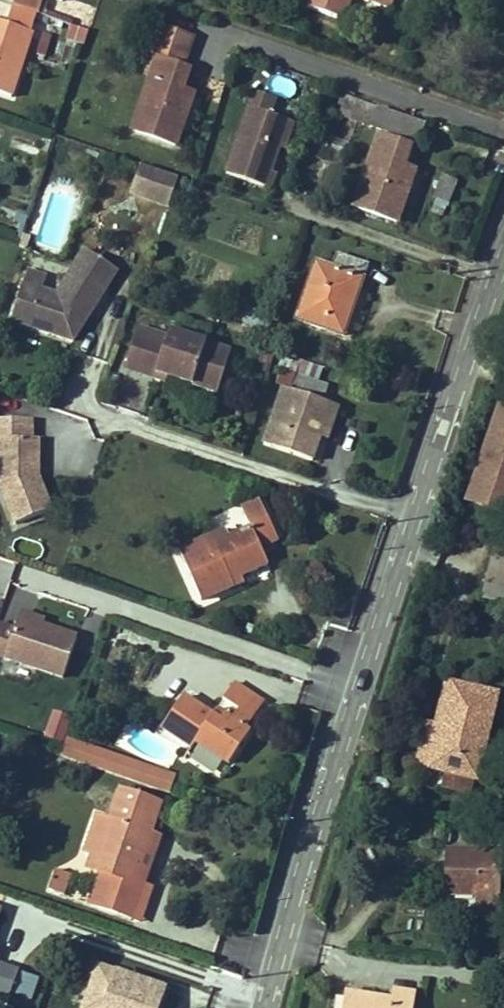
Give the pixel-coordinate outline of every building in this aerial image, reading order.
[(13,6),(37,14),(39,14),(43,1),(43,0),(14,0),(13,6)] [(306,8),(344,22),(352,0),(309,0),(306,8)] [(391,12),(395,0),(358,0),(391,12)] [(43,1),(39,14),(44,16),(48,2),(43,1)] [(7,25),(31,33),(37,14),(13,6),(7,25)] [(10,97),(32,33),(31,33),(7,25),(0,22),(0,93),(10,97)] [(84,46),(88,31),(72,25),(67,40),(84,46)] [(176,146),(194,95),(182,91),(189,71),(182,68),(192,39),(161,28),(151,59),(157,61),(132,131),(176,146)] [(52,36),(43,33),(37,55),(45,57),(52,36)] [(146,74),(151,76),(157,61),(151,59),(146,74)] [(276,100),(254,93),(249,107),(271,115),(276,100)] [(276,173),(271,172),(280,148),(289,121),(271,115),(249,107),(226,174),(270,189),(276,173)] [(370,128),(415,142),(422,121),(376,107),(370,128)] [(289,121),(280,148),(285,150),(294,123),(289,121)] [(397,222),(415,171),(404,168),(410,148),(378,137),(354,207),(397,222)] [(178,178),(140,165),(130,193),(168,207),(178,178)] [(447,202),(457,182),(444,176),(434,195),(447,202)] [(11,320),(72,341),(87,318),(84,306),(89,298),(96,303),(117,271),(85,250),(56,295),(42,290),(23,284),(11,320)] [(316,262),(296,320),(326,330),(329,321),(347,326),(356,300),(350,298),(352,293),(357,295),(368,265),(337,255),(332,268),(316,262)] [(23,284),(42,290),(46,276),(27,270),(23,284)] [(87,318),(96,303),(89,298),(84,306),(87,318)] [(241,322),(255,326),(259,313),(246,308),(241,322)] [(326,330),(343,336),(347,326),(329,321),(326,330)] [(125,368),(156,378),(157,374),(168,377),(217,393),(230,351),(169,332),(168,337),(138,328),(125,368)] [(264,348),(259,362),(270,366),(275,352),(264,348)] [(298,360),(297,363),(281,358),(277,369),(281,370),(318,383),(323,369),(298,360)] [(312,461),(320,438),(323,428),(316,425),(324,402),(321,401),(327,385),(318,383),(281,370),(276,385),(282,388),(263,445),(312,461)] [(323,428),(320,438),(327,440),(338,407),(324,402),(316,425),(323,428)] [(462,505),(500,518),(503,507),(503,419),(493,416),(462,505)] [(16,524),(51,510),(38,477),(38,439),(32,439),(32,419),(0,419),(0,486),(16,524)] [(268,565),(259,547),(277,539),(260,501),(241,509),(250,529),(215,545),(210,536),(178,550),(201,600),(233,585),(228,574),(236,570),(240,578),(268,565)] [(215,545),(229,538),(225,529),(210,536),(215,545)] [(485,583),(485,584),(488,585),(503,589),(503,549),(494,547),(485,583)] [(14,561),(0,556),(0,598),(2,598),(14,561)] [(228,574),(233,585),(234,587),(242,583),(236,570),(228,574)] [(503,604),(503,589),(488,585),(484,599),(503,604)] [(18,618),(43,626),(45,620),(20,612),(18,618)] [(43,626),(18,618),(14,630),(0,625),(0,657),(63,678),(77,637),(43,626)] [(161,728),(192,749),(196,742),(228,764),(250,733),(245,730),(264,703),(234,683),(223,699),(238,710),(231,720),(224,715),(220,721),(212,716),(183,696),(161,728)] [(476,780),(498,695),(451,683),(450,688),(440,725),(435,724),(427,722),(416,765),(446,772),(442,787),(471,795),(474,780),(476,780)] [(440,725),(450,688),(444,686),(435,724),(440,725)] [(220,721),(224,715),(216,710),(212,716),(220,721)] [(70,718),(54,713),(45,737),(61,743),(70,718)] [(99,750),(66,738),(63,746),(96,758),(99,750)] [(96,758),(63,746),(61,754),(170,792),(173,784),(135,771),(96,758)] [(138,763),(99,750),(96,758),(135,771),(138,763)] [(175,776),(138,763),(135,771),(173,784),(175,776)] [(121,788),(110,820),(97,816),(85,852),(93,855),(104,859),(99,872),(88,904),(118,914),(129,882),(133,884),(150,833),(161,802),(121,788)] [(118,914),(131,918),(160,836),(150,833),(133,884),(129,882),(118,914)] [(476,919),(499,919),(499,849),(445,849),(445,893),(476,893),(476,919)] [(99,872),(104,859),(93,855),(88,868),(99,872)] [(62,895),(69,876),(55,871),(48,889),(62,895)] [(83,973),(73,1001),(85,1006),(85,1007),(158,1007),(164,991),(99,968),(87,964),(83,973)] [(6,1006),(18,971),(0,965),(0,1003),(6,1006)] [(416,990),(395,987),(393,999),(346,991),(343,1007),(414,1007),(416,990)]
